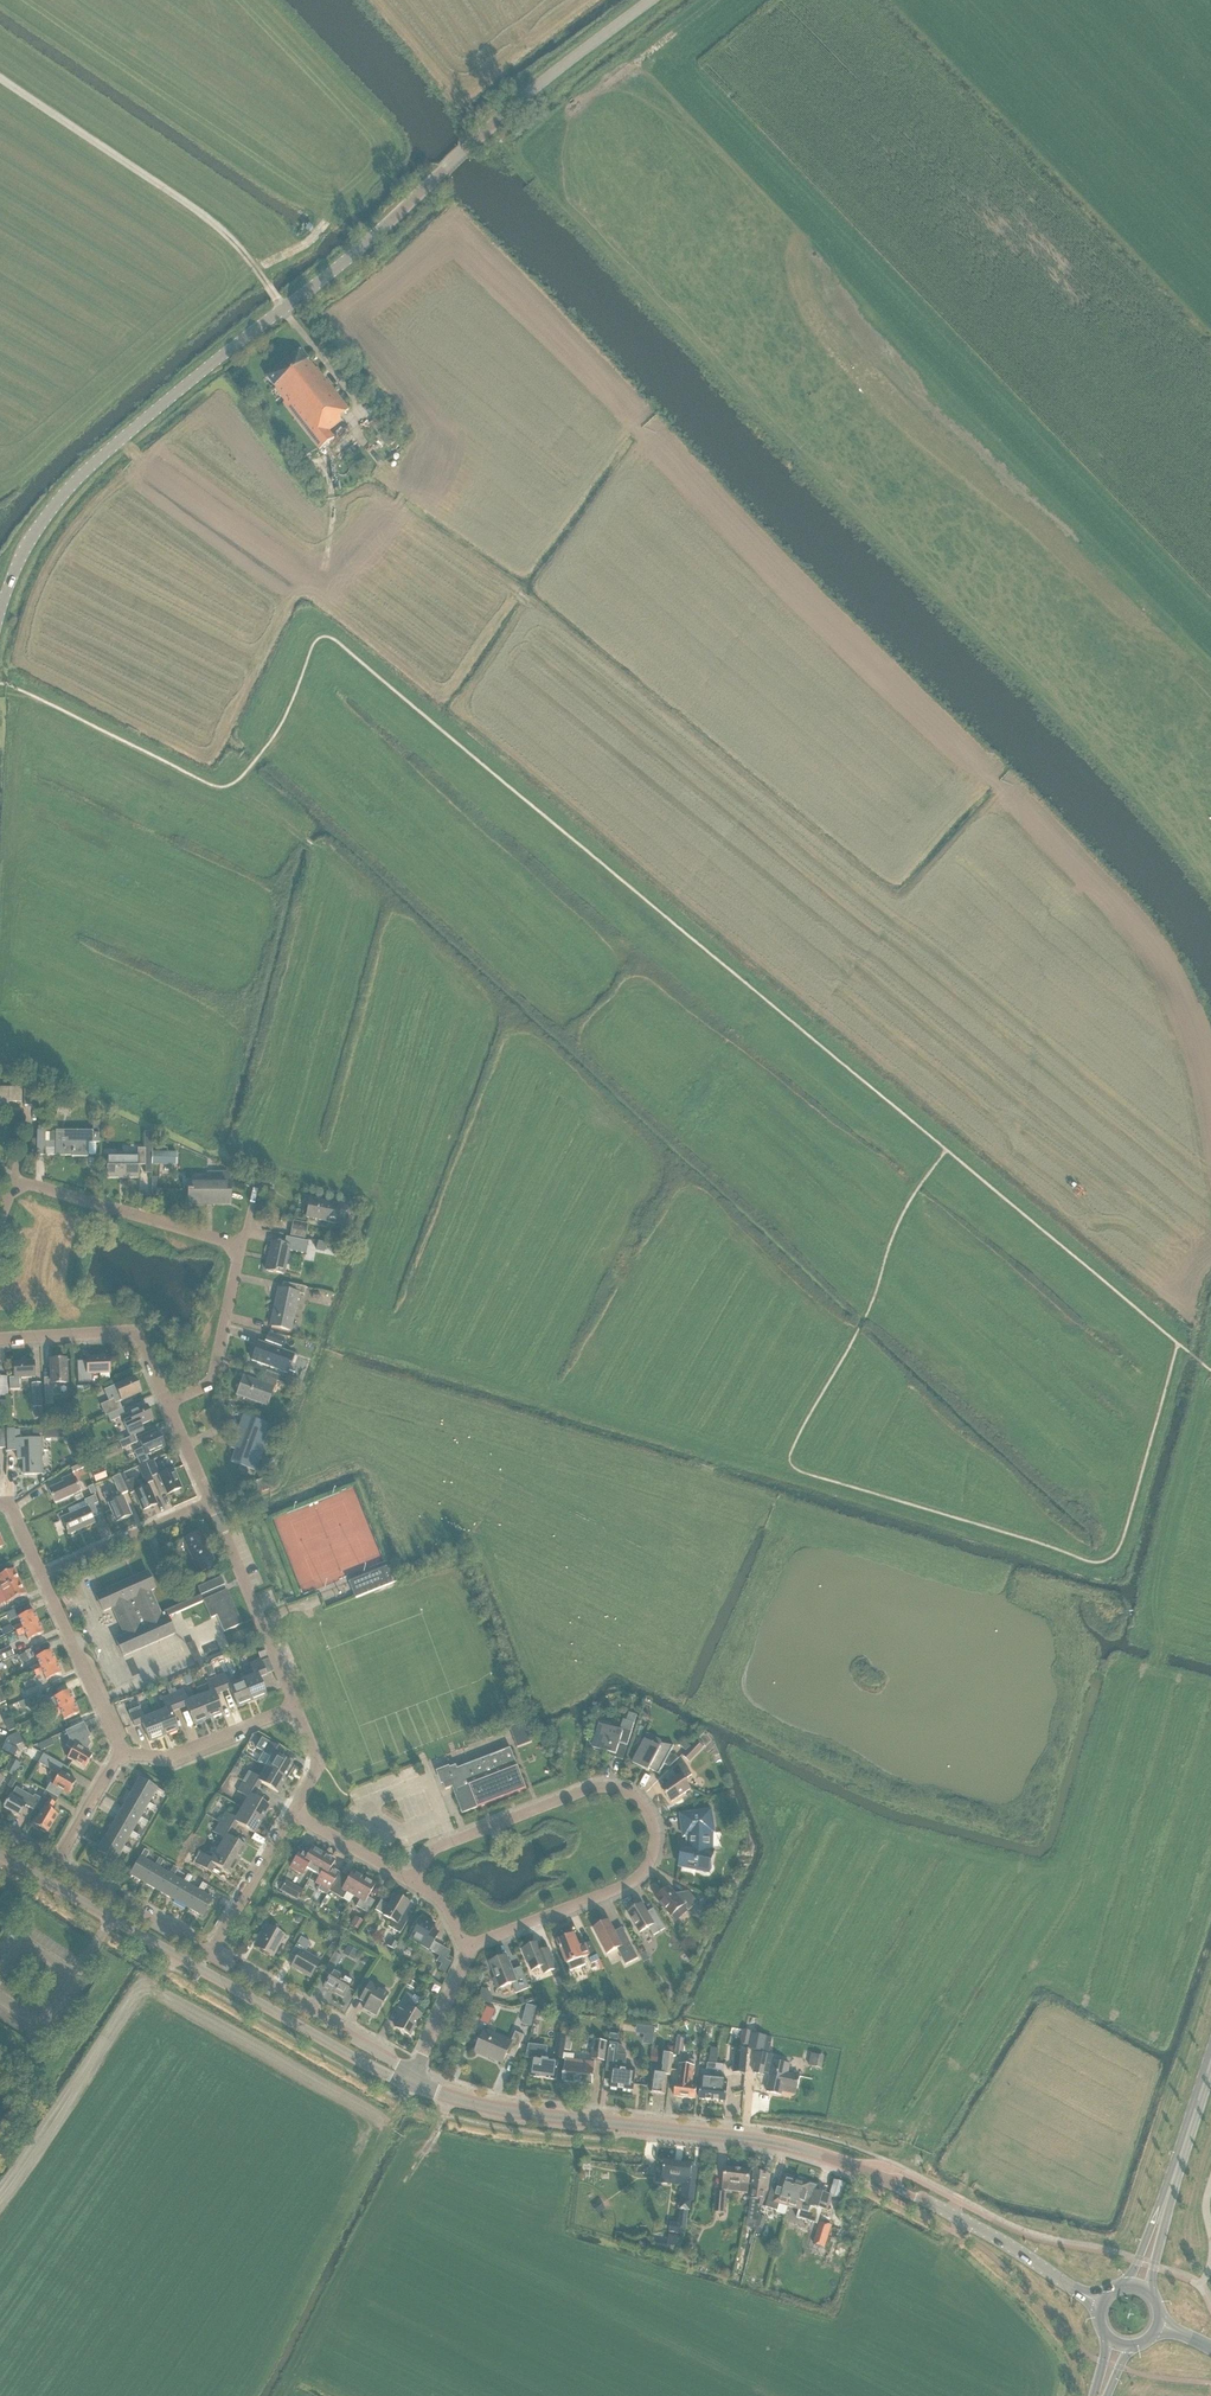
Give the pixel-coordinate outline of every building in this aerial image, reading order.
[(309,363),(306,360),(308,359),(301,349),(266,376),(275,389),(273,391),(319,449),(334,437),(328,430),(329,430),(334,437),(343,430),(337,423),(341,420),(338,417),(348,409),(316,369),(310,362),(309,363)] [(387,448),(396,441),(378,417),(369,424),(377,434),(387,448)] [(299,455),(303,459),(310,454),(306,449),(299,455)] [(309,474),(319,467),(312,457),(302,464),(309,474)] [(24,1106),(38,1106),(38,1084),(24,1080),(24,1106)] [(20,1089),(0,1089),(0,1107),(7,1108),(7,1101),(20,1101),(20,1089)] [(32,1138),(32,1153),(37,1153),(46,1153),(46,1136),(46,1127),(38,1127),(38,1131),(37,1131),(37,1138),(32,1138)] [(55,1147),(55,1156),(88,1156),(88,1155),(95,1155),(95,1143),(100,1143),(100,1139),(99,1139),(99,1133),(93,1133),(93,1131),(55,1131),(55,1147)] [(145,1165),(145,1149),(138,1149),(138,1156),(107,1155),(107,1178),(138,1178),(138,1165),(145,1165)] [(159,1165),(177,1165),(177,1153),(159,1152),(159,1165)] [(229,1181),(229,1173),(210,1173),(210,1181),(189,1181),(189,1204),(230,1204),(230,1181),(229,1181)] [(346,1207),(310,1199),(306,1217),(336,1223),(338,1217),(345,1219),(346,1213),(358,1217),(361,1209),(347,1204),(346,1207)] [(290,1236),(306,1239),(308,1224),(293,1221),(290,1236)] [(272,1242),(266,1270),(283,1274),(288,1250),(306,1254),(308,1242),(286,1237),(290,1238),(290,1241),(289,1246),(272,1242)] [(327,1243),(318,1241),(318,1242),(317,1249),(325,1251),(327,1244),(327,1243)] [(312,1277),(293,1273),(291,1283),(310,1287),(312,1277)] [(304,1295),(306,1288),(283,1283),(281,1289),(279,1289),(271,1326),(290,1330),(298,1293),(304,1295)] [(277,1345),(280,1337),(269,1333),(266,1341),(277,1345)] [(287,1373),(294,1355),(258,1342),(251,1360),(287,1373)] [(80,1382),(88,1382),(88,1374),(110,1373),(109,1357),(87,1358),(87,1363),(79,1363),(80,1382)] [(46,1404),(53,1403),(53,1395),(60,1394),(60,1383),(67,1383),(66,1359),(50,1360),(51,1378),(44,1378),(46,1404)] [(10,1390),(20,1389),(19,1378),(35,1377),(34,1361),(14,1362),(14,1378),(9,1378),(10,1390)] [(289,1375),(286,1382),(297,1386),(300,1378),(289,1375)] [(273,1387),(276,1381),(262,1376),(260,1382),(243,1376),(236,1395),(267,1406),(274,1387),(273,1387)] [(107,1415),(122,1408),(119,1402),(141,1392),(134,1377),(104,1390),(109,1401),(101,1405),(106,1416),(107,1415)] [(42,1409),(40,1384),(30,1384),(32,1408),(35,1408),(36,1417),(43,1417),(42,1409)] [(130,1437),(143,1431),(141,1425),(153,1420),(146,1405),(128,1413),(130,1417),(123,1420),(130,1437)] [(107,1415),(110,1422),(125,1415),(122,1408),(107,1415)] [(256,1467),(271,1426),(243,1415),(233,1443),(237,1445),(231,1462),(240,1465),(241,1462),(256,1467)] [(14,1429),(7,1429),(7,1451),(17,1450),(17,1459),(25,1459),(25,1465),(23,1465),(23,1474),(42,1474),(41,1449),(42,1449),(42,1438),(28,1439),(20,1439),(19,1430),(14,1430),(14,1429)] [(143,1448),(134,1452),(137,1459),(140,1464),(149,1460),(147,1455),(165,1447),(158,1432),(140,1440),(143,1448)] [(122,1449),(137,1442),(134,1435),(119,1442),(122,1449)] [(86,1456),(98,1450),(95,1443),(82,1448),(86,1456)] [(73,1472),(85,1467),(82,1461),(70,1466),(73,1472)] [(147,1464),(152,1476),(159,1473),(153,1461),(147,1464)] [(145,1479),(152,1476),(147,1464),(139,1468),(145,1479)] [(107,1477),(103,1467),(92,1471),(96,1481),(107,1477)] [(167,1494),(181,1488),(173,1469),(159,1476),(167,1494)] [(74,1478),(73,1475),(65,1478),(67,1481),(48,1489),(55,1503),(81,1491),(75,1477),(74,1478)] [(120,1496),(128,1492),(120,1475),(112,1479),(120,1496)] [(136,1485),(134,1479),(125,1483),(130,1494),(134,1492),(142,1510),(157,1504),(149,1485),(140,1489),(138,1484),(136,1485)] [(88,1487),(91,1494),(97,1492),(93,1485),(88,1487)] [(68,1534),(95,1523),(92,1518),(98,1515),(96,1509),(94,1505),(98,1503),(95,1495),(84,1500),(85,1503),(72,1509),(74,1513),(61,1518),(68,1534)] [(131,1515),(123,1497),(108,1503),(108,1504),(101,1507),(104,1513),(111,1510),(116,1522),(131,1515)] [(200,1572),(214,1566),(212,1560),(213,1560),(200,1531),(184,1539),(196,1567),(198,1566),(200,1572)] [(160,1562),(167,1560),(162,1549),(155,1552),(160,1562)] [(349,1582),(355,1598),(392,1583),(386,1567),(349,1582)] [(20,1582),(14,1569),(0,1576),(0,1589),(1,1590),(20,1582)] [(162,1619),(160,1613),(150,1591),(154,1589),(146,1571),(96,1594),(103,1611),(112,1607),(124,1636),(116,1639),(123,1657),(174,1634),(167,1617),(162,1619)] [(167,1617),(203,1601),(211,1618),(217,1616),(224,1632),(241,1624),(221,1577),(197,1588),(200,1595),(160,1613),(162,1619),(167,1617)] [(20,1582),(1,1590),(6,1603),(26,1594),(20,1582)] [(8,1610),(10,1618),(19,1615),(17,1607),(8,1610)] [(16,1632),(38,1622),(33,1610),(18,1617),(21,1624),(14,1627),(16,1632)] [(38,1622),(16,1632),(18,1636),(25,1633),(28,1640),(43,1633),(38,1622)] [(4,1635),(13,1631),(10,1625),(1,1629),(4,1635)] [(198,1670),(205,1667),(193,1641),(187,1644),(198,1670)] [(14,1655),(10,1646),(0,1650),(0,1661),(14,1655)] [(39,1664),(32,1667),(34,1672),(56,1662),(51,1651),(36,1657),(39,1664)] [(26,1653),(19,1656),(22,1664),(30,1661),(26,1653)] [(243,1679),(251,1701),(266,1695),(259,1677),(267,1674),(261,1659),(250,1663),(254,1674),(243,1679)] [(56,1662),(34,1672),(36,1676),(43,1673),(46,1680),(61,1673),(56,1662)] [(251,1701),(243,1679),(232,1683),(227,1672),(217,1677),(223,1692),(230,1689),(237,1707),(251,1701)] [(26,1689),(36,1684),(32,1676),(22,1681),(26,1689)] [(215,1695),(223,1692),(217,1677),(206,1681),(210,1692),(199,1696),(208,1718),(222,1713),(215,1695)] [(183,1690),(177,1692),(175,1687),(171,1689),(173,1694),(179,1709),(186,1706),(193,1724),(208,1718),(199,1696),(188,1701),(183,1690)] [(52,1712),(74,1702),(69,1691),(47,1700),(52,1712)] [(171,1712),(179,1709),(173,1694),(162,1698),(166,1709),(155,1714),(164,1736),(178,1730),(171,1712)] [(28,1698),(20,1702),(22,1707),(24,1707),(25,1708),(30,1706),(29,1704),(30,1704),(28,1698)] [(74,1702),(52,1712),(54,1716),(61,1713),(64,1720),(79,1713),(74,1702)] [(164,1736),(155,1714),(144,1718),(139,1707),(128,1711),(134,1726),(142,1723),(149,1741),(164,1736)] [(632,1731),(637,1715),(629,1712),(626,1720),(623,1719),(620,1731),(600,1724),(593,1747),(599,1749),(615,1754),(615,1757),(623,1760),(632,1731)] [(9,1732),(16,1729),(11,1719),(4,1723),(9,1732)] [(510,1728),(517,1747),(532,1741),(524,1722),(510,1728)] [(85,1768),(92,1755),(86,1752),(90,1743),(88,1738),(90,1737),(83,1723),(65,1732),(69,1740),(65,1746),(72,1749),(67,1758),(85,1768)] [(16,1733),(8,1737),(13,1746),(21,1742),(16,1733)] [(11,1746),(8,1738),(1,1750),(14,1756),(17,1749),(11,1746)] [(659,1747),(645,1740),(633,1763),(649,1772),(650,1769),(659,1774),(664,1764),(670,1767),(679,1758),(670,1753),(674,1746),(673,1745),(673,1746),(662,1744),(659,1747)] [(690,1745),(684,1740),(680,1745),(685,1750),(690,1745)] [(265,1767),(286,1779),(293,1766),(277,1756),(281,1749),(267,1741),(261,1751),(271,1757),(265,1767)] [(526,1789),(511,1748),(457,1768),(456,1765),(439,1772),(445,1789),(452,1787),(462,1813),(526,1789)] [(690,1762),(697,1754),(690,1748),(683,1755),(690,1762)] [(60,1772),(58,1771),(61,1764),(43,1754),(38,1763),(51,1770),(49,1773),(57,1778),(53,1785),(49,1783),(45,1790),(58,1798),(62,1791),(68,1794),(69,1792),(70,1793),(73,1788),(72,1788),(76,1781),(60,1772)] [(13,1776),(20,1764),(11,1759),(4,1771),(13,1776)] [(671,1802),(690,1789),(684,1780),(692,1775),(684,1762),(672,1770),(677,1777),(662,1788),(671,1802)] [(278,1792),(286,1779),(265,1767),(259,1778),(249,1772),(243,1782),(257,1790),(261,1783),(278,1792)] [(7,1785),(11,1788),(15,1781),(11,1778),(7,1785)] [(131,1793),(148,1803),(154,1793),(162,1797),(164,1793),(157,1788),(139,1778),(131,1793)] [(253,1797),(257,1790),(243,1782),(237,1792),(247,1797),(241,1808),(262,1820),(270,1806),(253,1797)] [(25,1795),(14,1789),(10,1796),(4,1807),(19,1816),(25,1805),(34,1810),(40,1798),(34,1794),(32,1797),(26,1794),(25,1795)] [(47,1833),(57,1815),(50,1811),(54,1803),(52,1802),(55,1797),(45,1791),(42,1796),(48,1800),(34,1825),(47,1833)] [(156,1807),(148,1803),(131,1793),(123,1807),(140,1817),(146,1807),(153,1812),(156,1807)] [(148,1821),(140,1817),(123,1807),(114,1821),(132,1832),(138,1822),(145,1826),(148,1821)] [(254,1833),(262,1820),(241,1808),(235,1818),(225,1813),(219,1822),(233,1831),(237,1824),(254,1833)] [(712,1850),(713,1833),(714,1832),(711,1810),(681,1814),(684,1835),(684,1836),(685,1836),(686,1836),(689,1836),(688,1845),(686,1845),(685,1845),(684,1845),(684,1846),(683,1846),(679,1866),(701,1871),(703,1872),(705,1873),(707,1873),(709,1872),(711,1871),(712,1869),(712,1867),(711,1864),(714,1850),(712,1850)] [(139,1836),(132,1832),(114,1821),(106,1836),(124,1846),(129,1836),(137,1840),(139,1836)] [(229,1838),(233,1831),(219,1822),(214,1832),(224,1838),(218,1849),(238,1861),(246,1847),(229,1838)] [(124,1846),(106,1836),(98,1850),(115,1861),(121,1851),(128,1855),(131,1850),(124,1846)] [(291,1864),(289,1867),(302,1875),(306,1868),(313,1872),(324,1854),(312,1847),(308,1854),(299,1849),(298,1852),(291,1864)] [(230,1874),(238,1861),(218,1849),(212,1859),(201,1853),(196,1863),(210,1872),(214,1864),(230,1874)] [(145,1883),(155,1865),(145,1860),(149,1852),(145,1850),(140,1857),(130,1875),(145,1883)] [(293,1850),(287,1861),(291,1864),(298,1852),(293,1850)] [(324,1854),(313,1872),(319,1876),(315,1883),(320,1885),(317,1889),(324,1893),(337,1872),(330,1868),(335,1860),(324,1854)] [(159,1891),(169,1874),(159,1868),(163,1860),(159,1858),(155,1865),(145,1883),(159,1891)] [(116,1871),(120,1865),(111,1860),(107,1866),(116,1871)] [(173,1900),(183,1882),(174,1876),(178,1869),(173,1866),(169,1874),(159,1891),(173,1900)] [(353,1896),(364,1877),(352,1870),(344,1884),(336,1879),(329,1890),(342,1898),(346,1892),(353,1896)] [(188,1908),(198,1890),(188,1885),(192,1877),(188,1875),(183,1882),(173,1900),(188,1908)] [(364,1877),(353,1896),(359,1899),(355,1906),(367,1913),(374,1901),(368,1897),(375,1884),(364,1877)] [(302,1890),(286,1881),(280,1890),(297,1899),(302,1890)] [(202,1883),(198,1890),(188,1908),(202,1916),(213,1899),(202,1893),(207,1885),(202,1883)] [(669,1887),(656,1898),(671,1916),(684,1905),(689,1910),(698,1902),(689,1891),(680,1899),(669,1887)] [(401,1917),(409,1903),(394,1895),(388,1905),(381,1901),(381,1900),(375,1910),(375,1911),(375,1910),(383,1914),(382,1915),(392,1920),(388,1926),(400,1933),(407,1921),(401,1917)] [(713,1916),(719,1909),(710,1902),(705,1909),(713,1916)] [(651,1918),(642,1904),(628,1912),(640,1933),(649,1927),(654,1935),(665,1928),(657,1914),(651,1918)] [(359,1930),(364,1922),(355,1916),(350,1925),(359,1930)] [(422,1916),(409,1939),(428,1950),(435,1953),(439,1945),(433,1942),(436,1936),(430,1932),(435,1924),(422,1916)] [(615,1931),(609,1920),(594,1928),(607,1954),(617,1948),(626,1964),(638,1958),(622,1927),(615,1931)] [(284,1946),(289,1938),(268,1926),(256,1947),(272,1956),(280,1943),(284,1946)] [(579,1946),(574,1934),(557,1940),(561,1949),(567,1964),(570,1971),(586,1965),(583,1958),(588,1956),(591,1964),(593,1963),(595,1969),(602,1966),(600,1960),(591,1941),(579,1946)] [(310,1978),(320,1961),(305,1952),(310,1943),(301,1937),(293,1951),(298,1954),(291,1967),(310,1978)] [(397,1943),(390,1939),(387,1945),(394,1949),(397,1943)] [(539,1943),(523,1949),(532,1971),(541,1967),(544,1973),(557,1968),(552,1955),(549,1948),(542,1951),(539,1943)] [(348,1946),(343,1954),(353,1960),(358,1952),(348,1946)] [(450,1951),(444,1948),(439,1956),(445,1959),(450,1951)] [(352,1980),(340,1973),(347,1960),(334,1953),(326,1968),(332,1972),(324,1986),(343,1997),(352,1980)] [(513,1970),(507,1955),(490,1962),(496,1978),(493,1979),(497,1989),(512,1983),(516,1993),(530,1988),(521,1967),(513,1970)] [(554,1974),(557,1983),(565,1980),(562,1971),(554,1974)] [(413,1989),(416,1984),(409,1980),(406,1985),(413,1989)] [(376,2016),(388,1994),(369,1983),(359,2000),(366,2003),(363,2009),(376,2016)] [(478,2000),(491,2003),(493,1998),(488,1989),(482,1987),(478,2000)] [(673,1990),(666,1988),(664,1996),(670,1998),(673,1990)] [(410,2036),(421,2015),(412,2010),(417,2002),(412,1999),(413,1997),(406,1993),(398,2007),(404,2011),(395,2027),(410,2036)] [(495,2010),(487,2007),(481,2021),(489,2025),(495,2010)] [(637,2022),(636,2031),(644,2032),(643,2041),(654,2042),(656,2024),(637,2022)] [(618,2040),(620,2028),(611,2027),(609,2039),(618,2040)] [(511,2042),(484,2030),(475,2052),(487,2058),(487,2056),(503,2063),(508,2050),(516,2053),(524,2035),(516,2032),(511,2042)] [(565,2046),(565,2050),(571,2051),(574,2034),(567,2033),(565,2043),(565,2046)] [(749,2045),(748,2048),(764,2051),(767,2036),(751,2033),(749,2045)] [(683,2056),(685,2039),(677,2038),(675,2054),(683,2056)] [(604,2061),(607,2042),(595,2041),(592,2060),(604,2061)] [(633,2090),(635,2071),(636,2070),(625,2069),(627,2055),(626,2055),(626,2053),(625,2050),(623,2047),(621,2046),(618,2045),(618,2043),(610,2042),(606,2071),(611,2072),(609,2087),(633,2090)] [(529,2043),(526,2057),(533,2058),(530,2076),(556,2080),(559,2061),(546,2059),(548,2046),(529,2043)] [(565,2046),(557,2045),(555,2058),(564,2059),(565,2053),(564,2052),(564,2050),(565,2050),(565,2046)] [(657,2064),(659,2049),(652,2048),(651,2063),(657,2064)] [(746,2063),(747,2050),(735,2049),(733,2072),(745,2073),(746,2063)] [(798,2088),(800,2077),(788,2074),(790,2064),(772,2060),(773,2056),(755,2052),(752,2063),(755,2063),(753,2072),(770,2076),(767,2091),(781,2094),(783,2085),(798,2088)] [(578,2083),(580,2061),(574,2060),(574,2054),(565,2053),(564,2059),(566,2059),(563,2081),(578,2083)] [(823,2056),(811,2054),(809,2065),(821,2067),(823,2056)] [(670,2075),(673,2057),(665,2056),(662,2074),(653,2073),(650,2092),(665,2094),(667,2075),(670,2075)] [(692,2085),(695,2060),(688,2059),(687,2065),(679,2064),(677,2083),(676,2083),(674,2096),(695,2098),(697,2086),(692,2085)] [(580,2061),(578,2083),(592,2085),(595,2063),(580,2061)] [(712,2070),(713,2071),(713,2069),(716,2069),(716,2064),(707,2063),(707,2069),(705,2070),(702,2070),(699,2099),(711,2100),(712,2087),(710,2086),(711,2079),(710,2079),(710,2077),(711,2077),(712,2070)] [(723,2071),(713,2071),(712,2070),(711,2077),(710,2077),(710,2079),(711,2079),(710,2086),(712,2087),(711,2100),(726,2101),(728,2080),(722,2080),(723,2071)] [(664,2163),(663,2175),(677,2176),(676,2185),(683,2186),(681,2199),(678,2223),(670,2222),(669,2230),(685,2232),(688,2209),(690,2209),(691,2199),(694,2200),(696,2178),(690,2178),(692,2164),(664,2161),(664,2163)] [(749,2185),(750,2171),(725,2168),(723,2182),(722,2190),(748,2193),(749,2185)] [(748,2219),(746,2227),(755,2228),(757,2221),(758,2221),(760,2216),(759,2216),(768,2192),(771,2174),(754,2171),(752,2185),(748,2219)] [(771,2190),(766,2207),(778,2210),(780,2204),(788,2206),(796,2180),(782,2176),(777,2192),(771,2190)] [(796,2180),(788,2206),(799,2209),(797,2217),(805,2220),(817,2223),(819,2215),(821,2208),(827,2210),(831,2196),(831,2195),(830,2195),(814,2190),(816,2186),(809,2184),(810,2184),(796,2180)] [(840,2185),(836,2197),(843,2199),(848,2183),(841,2181),(840,2185)] [(724,2213),(726,2193),(716,2193),(714,2212),(724,2213)] [(600,2200),(592,2206),(598,2214),(606,2208),(600,2200)] [(758,2221),(756,2226),(763,2228),(766,2217),(760,2216),(758,2221)] [(831,2225),(820,2222),(813,2244),(824,2247),(831,2225)] [(700,2237),(704,2228),(692,2223),(688,2232),(700,2237)] [(693,2244),(688,2242),(684,2250),(689,2253),(693,2244)]
